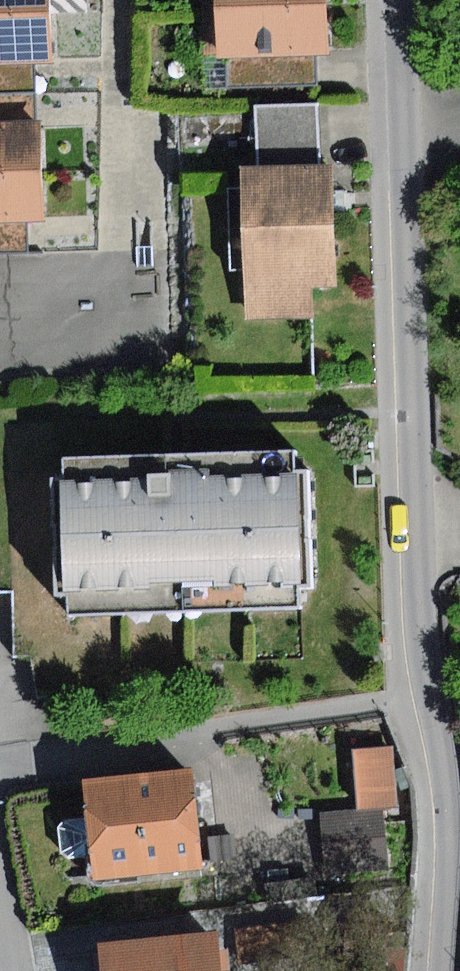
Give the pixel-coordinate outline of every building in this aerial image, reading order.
[(48,12),(47,0),(0,0),(0,14),(48,12)] [(327,4),(202,8),(204,58),(226,57),(317,54),(329,54),(327,4)] [(0,14),(0,63),(36,61),(49,61),(48,12),(0,14)] [(317,54),(226,57),(226,87),(318,85),(317,54)] [(37,93),(36,61),(0,63),(0,94),(37,93)] [(38,123),(37,93),(0,94),(0,124),(38,123)] [(257,106),(258,166),(318,165),(317,105),(257,106)] [(40,170),(38,123),(0,124),(0,172),(40,170)] [(258,166),(243,166),(245,319),(313,318),(313,287),(337,287),(335,165),(318,165),(272,166),(258,166)] [(0,172),(0,221),(29,220),(42,219),(40,170),(0,172)] [(0,221),(0,251),(30,250),(29,220),(0,221)] [(296,452),(64,458),(64,481),(55,481),(58,596),(68,596),(68,612),(300,606),(300,590),(312,590),(309,469),(296,469),(296,452)] [(393,747),(356,750),(359,806),(397,804),(393,747)] [(194,769),(84,780),(88,817),(92,858),(94,879),(204,868),(194,769)] [(385,810),(322,814),(325,875),(388,872),(385,810)] [(92,858),(88,817),(64,820),(56,828),(60,853),(68,860),(92,858)] [(313,878),(267,884),(269,901),(316,895),(313,878)] [(101,944),(103,970),(223,970),(220,932),(101,944)]
